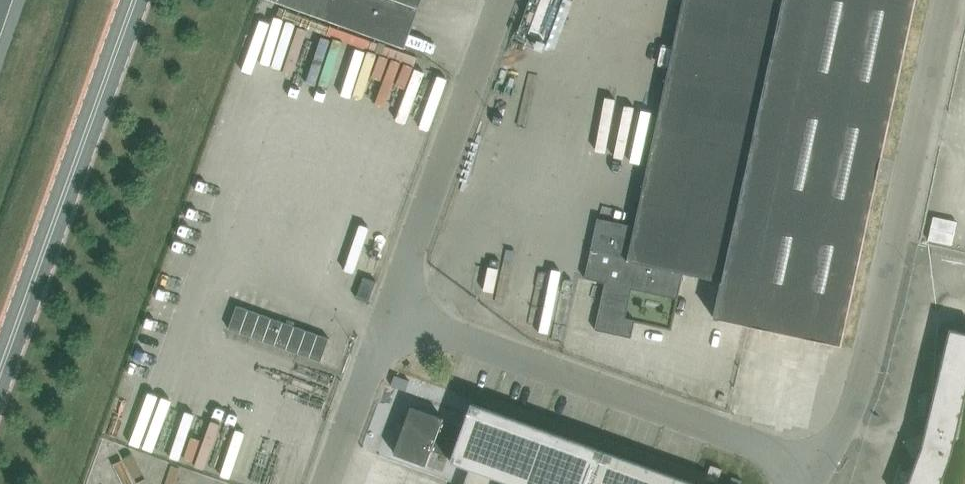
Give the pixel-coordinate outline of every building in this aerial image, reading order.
[(405,48),(422,0),(272,0),(405,48)] [(635,226),(598,218),(585,278),(605,283),(595,330),(631,338),(635,320),(626,318),(632,289),(678,299),(684,273),(722,282),(715,318),(842,346),(916,0),(684,0),(635,226)] [(322,362),(330,338),(237,305),(229,328),(322,362)] [(950,329),(944,353),(938,353),(931,406),(924,436),(920,435),(912,439),(910,448),(914,455),(918,457),(908,483),(941,483),(951,457),(956,440),(964,442),(964,332),(950,329)] [(472,403),(463,427),(411,407),(404,426),(398,423),(395,433),(401,435),(394,454),(426,466),(432,450),(452,458),(451,462),(470,469),(465,483),(696,483),(472,403)] [(722,469),(711,465),(706,479),(717,483),(722,469)]
